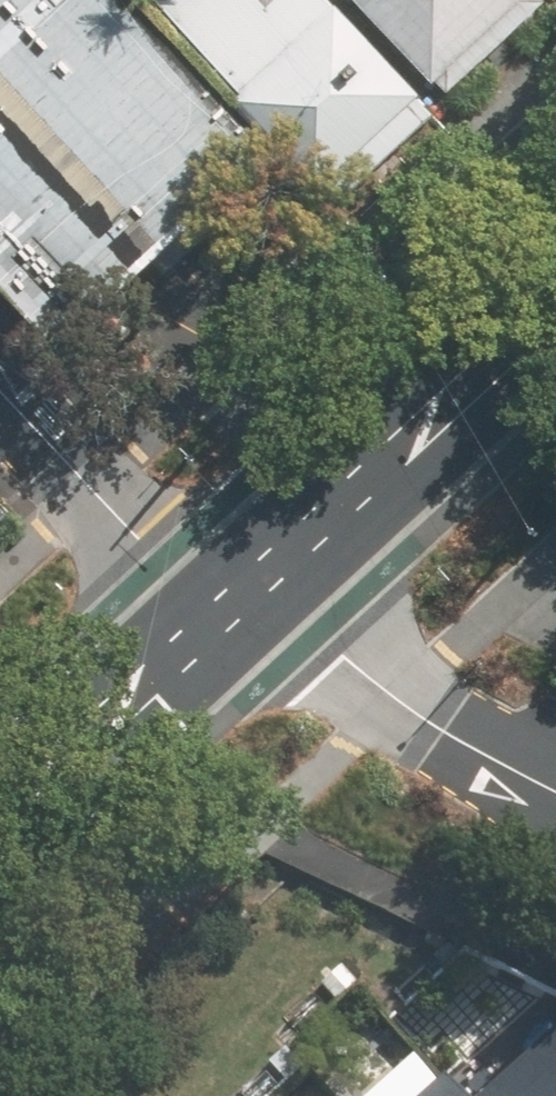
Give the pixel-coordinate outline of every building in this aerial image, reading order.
[(64,338),(266,147),(127,0),(0,0),(0,271),(64,338)] [(415,93),(331,0),(262,0),(259,2),(257,0),(154,0),(318,180),(415,93)] [(432,75),(512,0),(360,0),(432,75)] [(484,1095),(555,1095),(555,1031),(484,1095)] [(433,1078),(413,1095),(449,1095),(433,1078)]
